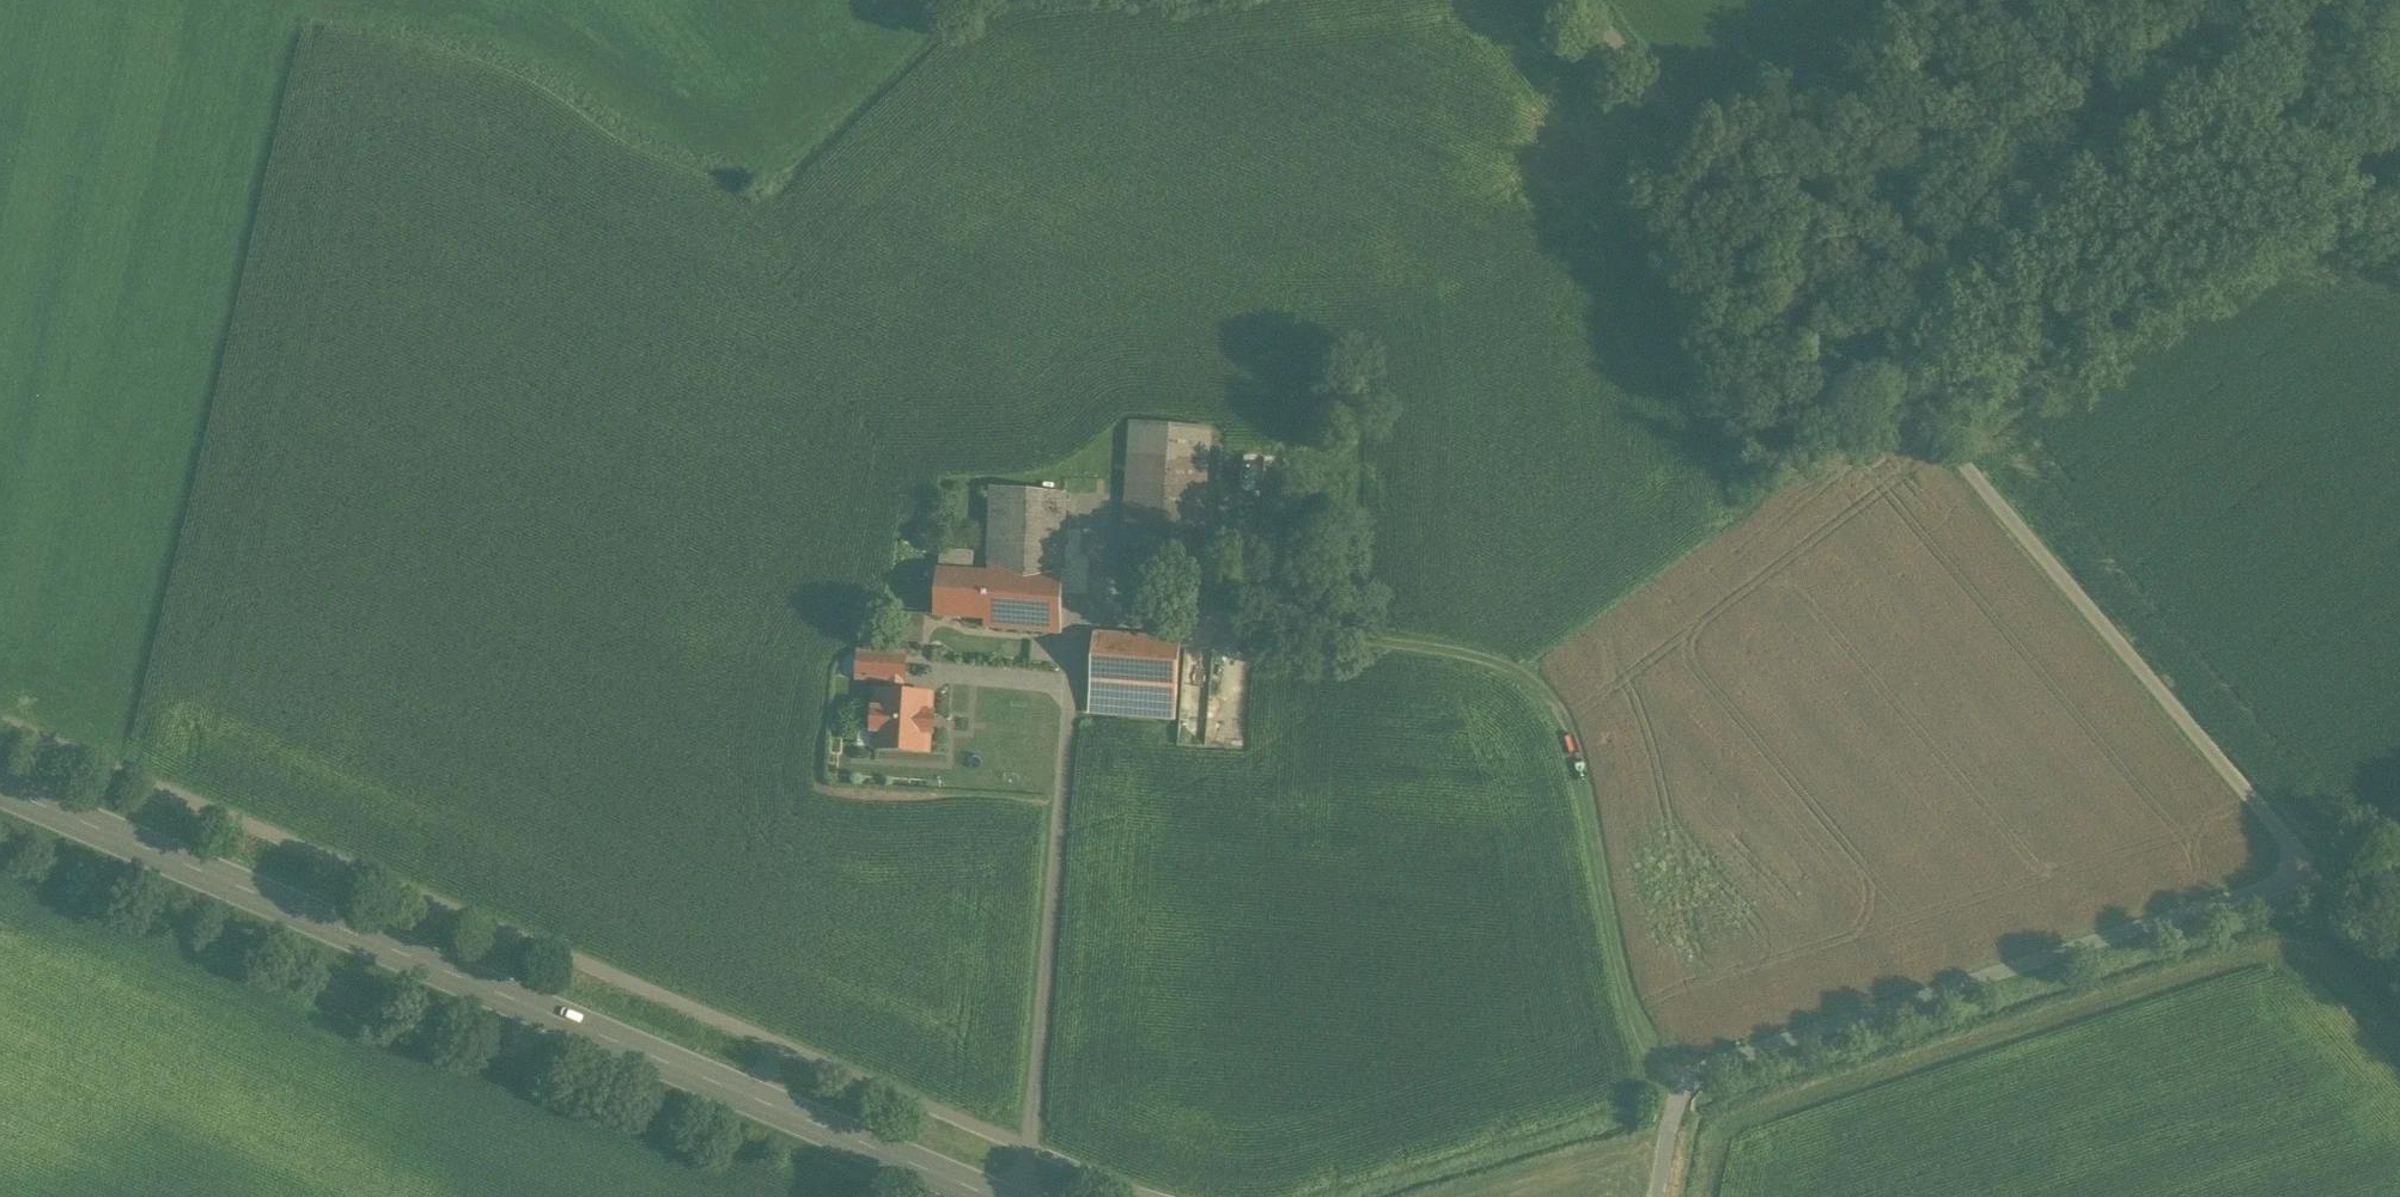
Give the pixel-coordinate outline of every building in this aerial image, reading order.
[(1208,427),(1132,422),(1127,483),(1120,579),(1196,585),(1208,427)] [(989,574),(986,618),(985,626),(1061,632),(1065,493),(1038,491),(992,487),(989,574)] [(986,618),(989,574),(972,573),(974,552),(940,550),(936,615),(986,618)] [(891,638),(923,639),(923,610),(892,610),(891,638)] [(1181,640),(1095,634),(1089,712),(1175,718),(1181,640)] [(904,684),(904,646),(852,645),(851,675),(887,676),(887,683),(904,684)] [(931,694),(879,691),(876,748),(928,751),(931,694)]
